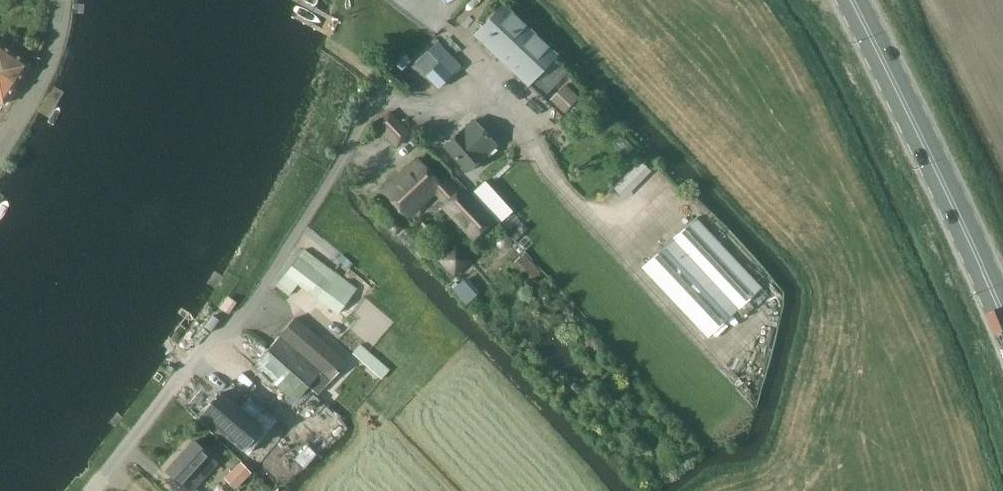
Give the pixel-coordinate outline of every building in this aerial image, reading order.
[(476,31),(530,83),(557,55),(503,3),(476,31)] [(8,48),(0,43),(0,75),(16,87),(32,64),(17,54),(26,42),(16,35),(8,48)] [(440,86),(464,63),(440,38),(416,61),(440,86)] [(16,87),(0,75),(0,103),(4,106),(16,87)] [(566,80),(551,96),(566,110),(581,94),(566,80)] [(396,146),(409,133),(389,112),(376,125),(396,146)] [(467,172),(496,146),(473,120),(456,135),(453,135),(448,139),(448,142),(443,146),(467,172)] [(473,236),(489,221),(461,191),(456,195),(442,180),(437,185),(416,162),(385,191),(407,214),(433,190),(447,204),(445,206),(473,236)] [(695,217),(640,268),(706,338),(760,287),(695,217)] [(304,246),(275,283),(289,293),(298,281),(337,311),(356,287),(304,246)] [(441,259),(454,273),(468,260),(455,246),(441,259)] [(522,251),(512,261),(530,281),(540,271),(536,266),(522,251)] [(466,278),(453,290),(469,306),(481,295),(466,278)] [(279,337),(266,352),(306,387),(305,387),(312,393),(314,395),(344,364),(302,326),(287,343),(279,337)] [(360,345),(352,354),(382,380),(389,371),(360,345)] [(266,352),(253,367),(293,402),(299,408),(312,393),(305,387),(306,387),(266,352)] [(219,393),(201,414),(247,453),(275,419),(249,398),(239,410),(219,393)] [(304,466),(318,451),(308,442),(324,425),(313,415),(283,447),(304,466)] [(215,464),(192,442),(164,471),(185,490),(189,490),(215,464)] [(238,461),(222,477),(234,489),(250,472),(238,461)]
